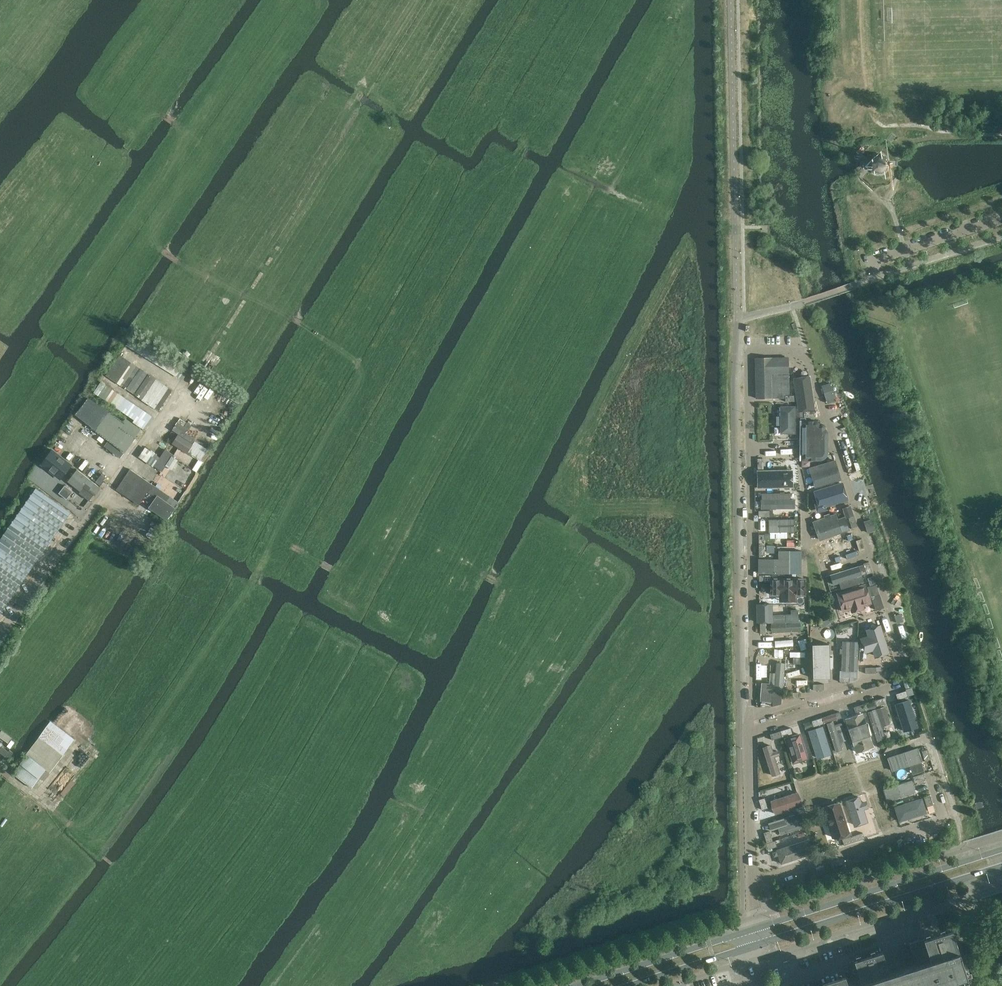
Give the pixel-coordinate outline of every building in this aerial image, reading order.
[(858,153),(863,148),(859,144),(854,149),(858,153)] [(888,167),(888,161),(888,160),(887,159),(883,155),(882,154),(875,154),(874,155),(870,159),(869,161),(869,167),(870,168),(874,173),(876,173),(882,173),(883,172),(888,168),(888,167)] [(787,353),(756,354),(757,394),(772,393),(772,371),(787,371),(787,353)] [(111,379),(160,408),(173,386),(123,357),(111,379)] [(180,376),(186,367),(181,364),(175,372),(180,376)] [(787,371),(772,371),(772,393),(787,393),(787,371)] [(146,426),(153,415),(104,381),(96,392),(146,426)] [(827,401),(835,400),(833,381),(824,383),(827,401)] [(819,406),(814,392),(803,396),(807,410),(819,406)] [(142,428),(126,417),(123,421),(110,412),(111,412),(104,407),(103,408),(99,405),(94,401),(91,399),(89,398),(88,398),(76,413),(97,430),(110,441),(124,452),(135,437),(135,438),(142,428)] [(796,404),(780,404),(780,415),(776,415),(776,424),(779,424),(779,432),(795,432),(796,404)] [(813,424),(813,419),(800,419),(800,425),(803,425),(803,459),(825,459),(824,424),(813,424)] [(193,444),(178,434),(172,443),(187,453),(193,444)] [(172,468),(180,458),(166,449),(161,456),(146,445),(140,455),(162,471),(167,464),(172,468)] [(41,464),(60,479),(71,465),(53,450),(41,464)] [(810,465),(816,486),(842,479),(837,458),(810,465)] [(40,471),(35,468),(29,477),(37,482),(42,474),(39,472),(40,471)] [(101,488),(77,469),(68,481),(81,491),(84,487),(87,490),(88,488),(96,494),(101,488)] [(793,469),(756,469),(757,487),(793,486),(793,469)] [(103,473),(97,479),(101,483),(107,476),(103,473)] [(142,500),(148,491),(131,479),(128,482),(124,479),(117,490),(139,506),(143,500),(142,500)] [(819,508),(849,500),(844,481),(814,488),(819,508)] [(66,501),(73,492),(65,486),(58,496),(66,501)] [(71,512),(36,488),(0,539),(0,614),(71,512)] [(790,492),(761,492),(761,498),(759,498),(759,508),(795,508),(795,498),(790,498),(790,492)] [(175,508),(157,495),(149,507),(167,520),(175,508)] [(813,519),(820,539),(850,529),(845,515),(840,517),(837,510),(813,519)] [(857,526),(854,516),(848,517),(852,528),(857,526)] [(794,517),(768,517),(768,531),(770,530),(770,537),(786,537),(786,530),(794,530),(794,517)] [(870,531),(876,529),(872,518),(866,520),(870,531)] [(865,549),(861,539),(856,540),(859,551),(865,549)] [(778,558),(758,557),(757,572),(802,572),(802,549),(778,549),(778,558)] [(872,572),(869,561),(863,563),(866,574),(872,572)] [(771,577),(771,594),(779,594),(779,601),(796,601),(796,594),(804,594),(804,577),(771,577)] [(879,595),(876,584),(870,586),(874,596),(879,595)] [(772,602),(757,603),(758,621),(771,621),(771,630),(800,629),(799,607),(789,608),(790,612),(772,613),(772,602)] [(874,649),(875,656),(890,651),(882,623),(867,628),(869,634),(861,636),(866,652),(874,649)] [(814,676),(830,676),(830,642),(814,642),(814,676)] [(782,691),(784,662),(775,661),(774,672),(770,672),(769,683),(761,682),(760,699),(773,700),(774,690),(782,691)] [(908,696),(906,690),(896,694),(898,699),(908,696)] [(887,703),(885,697),(875,700),(876,706),(887,703)] [(902,701),(896,703),(904,727),(911,725),(902,701)] [(866,710),(864,704),(854,707),(856,713),(866,710)] [(824,723),(822,717),(812,720),(814,726),(824,723)] [(51,771),(75,739),(51,721),(27,753),(43,765),(51,771)] [(817,758),(833,753),(823,724),(808,729),(817,758)] [(792,733),(790,727),(780,731),(782,736),(792,733)] [(13,736),(3,729),(0,732),(0,735),(9,741),(13,736)] [(782,736),(780,731),(770,734),(772,740),(782,736)] [(799,732),(784,736),(792,762),(808,757),(799,732)] [(771,743),(762,746),(771,776),(780,773),(775,755),(779,754),(777,749),(773,750),(771,743)] [(931,759),(927,749),(922,751),(925,761),(931,759)] [(925,779),(923,773),(913,777),(915,782),(925,779)] [(886,800),(915,791),(911,779),(882,788),(886,800)] [(796,790),(770,798),(775,813),(801,805),(796,790)] [(859,794),(844,798),(853,826),(868,821),(864,808),(868,806),(866,799),(862,801),(859,794)] [(933,805),(929,795),(924,796),(927,807),(933,805)] [(922,796),(893,805),(898,820),(927,812),(922,796)] [(768,808),(764,797),(759,799),(762,809),(768,808)] [(840,800),(822,805),(831,838),(849,832),(840,800)] [(800,814),(768,823),(770,830),(779,827),(780,833),(804,827),(800,814)] [(773,841),(769,831),(764,832),(767,842),(773,841)] [(865,838),(863,832),(853,836),(854,841),(865,838)] [(854,842),(852,836),(842,839),(844,845),(854,842)] [(805,839),(776,848),(780,863),(810,853),(805,839)] [(777,846),(775,840),(765,844),(767,849),(777,846)] [(826,873),(823,864),(815,867),(818,876),(826,873)] [(966,975),(951,928),(909,942),(916,963),(889,972),(882,950),(853,960),(860,981),(848,985),(843,972),(821,979),(822,982),(809,985),(932,985),(966,975)]
